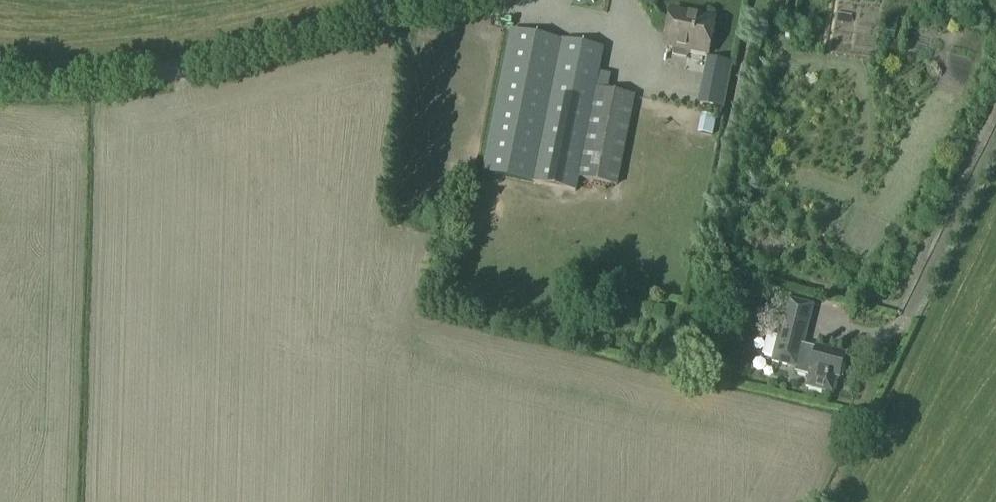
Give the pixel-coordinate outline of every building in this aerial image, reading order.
[(706,57),(714,21),(671,12),(663,48),(673,50),(672,54),(673,59),(685,61),(688,58),(688,54),(706,57)] [(578,179),(617,186),(633,97),(632,97),(630,105),(595,98),(596,90),(595,90),(602,50),(509,33),(483,176),(575,193),(578,179)] [(699,104),(723,109),(731,64),(708,60),(708,61),(715,63),(712,77),(705,75),(699,104)] [(780,327),(806,333),(812,308),(786,302),(780,327)] [(805,389),(832,395),(835,380),(838,381),(844,356),(815,349),(815,350),(803,347),(806,333),(780,327),(771,363),(795,369),(794,374),(808,378),(805,389)]
